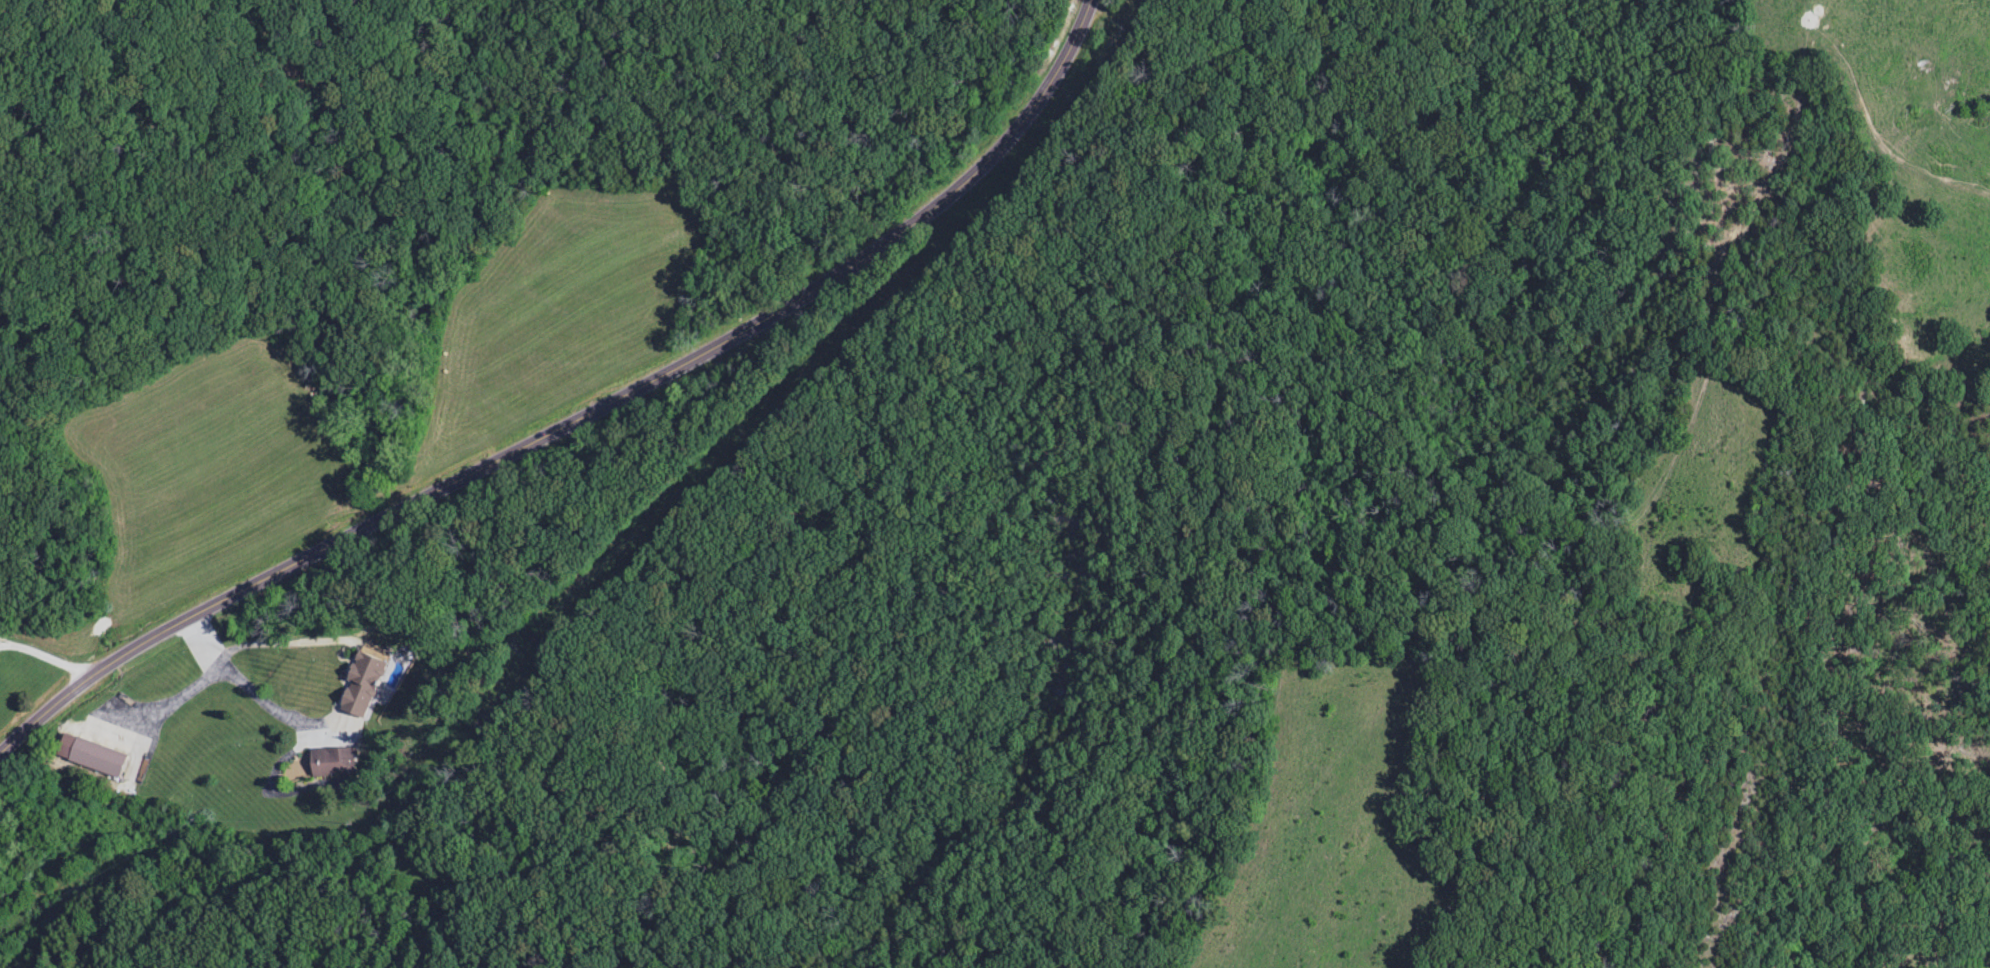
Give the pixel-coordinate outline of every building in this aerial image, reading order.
[(345,698),(363,707),(385,662),(367,653),(345,698)] [(60,735),(52,758),(116,779),(124,756),(60,735)] [(355,749),(315,752),(316,767),(311,767),(312,780),(357,777),(355,749)]
